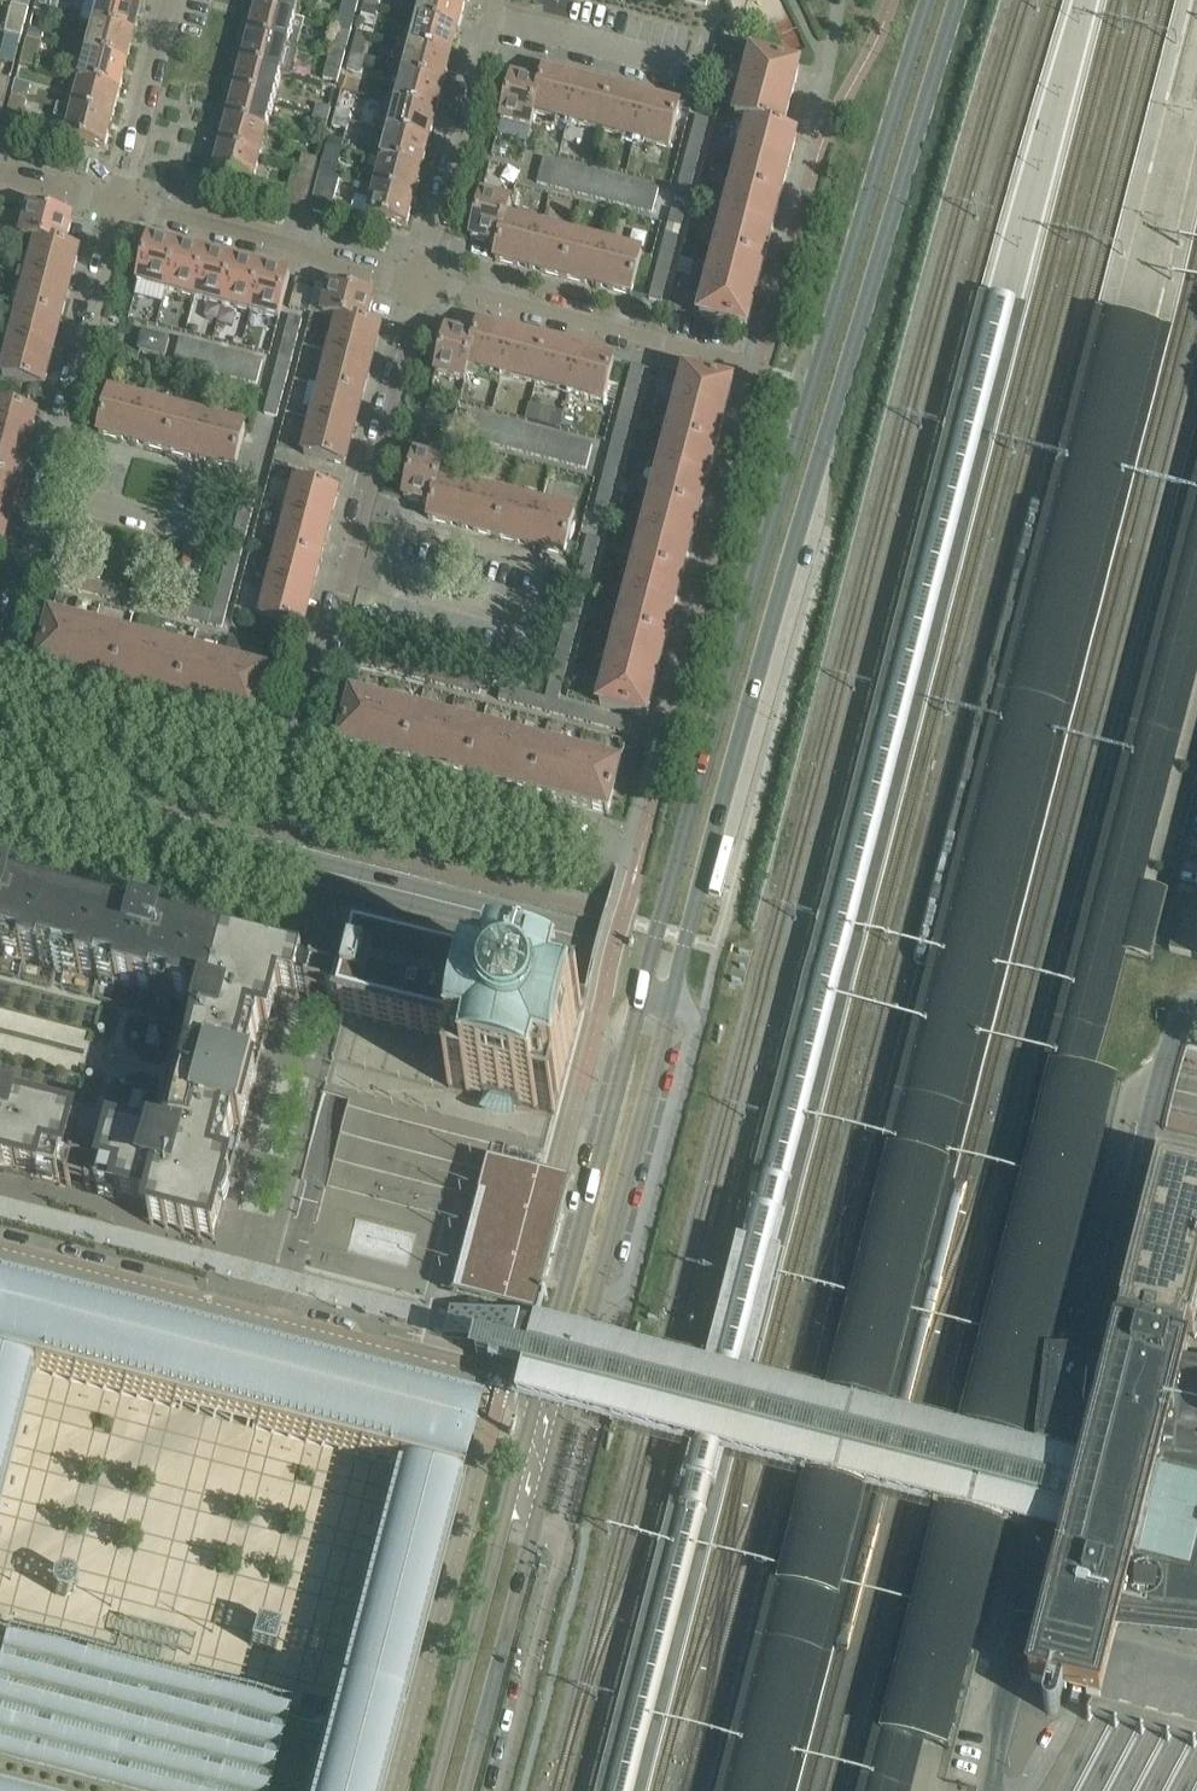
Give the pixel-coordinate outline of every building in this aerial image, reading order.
[(49,13),(53,0),(37,0),(35,10),(49,13)] [(81,22),(95,25),(135,36),(142,8),(113,0),(87,0),(81,22)] [(256,7),(296,18),(300,0),(258,0),(256,7)] [(344,0),(342,8),(356,12),(358,4),(344,0)] [(364,5),(378,9),(380,1),(378,0),(365,0),(364,5)] [(419,19),(458,30),(466,2),(459,0),(424,0),(419,19)] [(6,32),(8,33),(22,36),(29,8),(14,4),(6,32)] [(364,5),(362,13),(376,17),(378,9),(364,5)] [(256,7),(249,35),(288,46),(298,48),(302,34),(292,31),(296,18),(256,7)] [(351,32),(355,17),(341,13),(337,28),(351,32)] [(376,17),(362,13),(359,24),(373,27),(376,17)] [(419,19),(412,48),(451,58),(458,30),(419,19)] [(95,25),(88,53),(127,64),(135,36),(95,25)] [(27,38),(42,41),(44,34),(29,30),(27,38)] [(20,45),(22,36),(8,33),(5,41),(20,45)] [(249,35),(241,63),(281,74),(291,76),(298,48),(288,46),(249,35)] [(27,38),(25,46),(40,50),(42,41),(27,38)] [(331,48),(329,56),(344,60),(346,52),(331,48)] [(412,48),(404,76),(444,86),(451,58),(412,48)] [(88,53),(81,81),(120,92),(127,64),(88,53)] [(351,53),(349,61),(364,65),(366,57),(351,53)] [(344,60),(329,56),(327,64),(342,68),(344,60)] [(753,56),(736,122),(739,122),(750,125),(751,124),(783,133),(783,132),(799,68),(753,56)] [(349,61),(347,69),(362,73),(364,65),(349,61)] [(241,63),(234,91),(274,102),(281,74),(241,63)] [(578,80),(544,71),(540,85),(541,85),(534,112),(535,112),(567,121),(578,80)] [(404,76),(397,104),(436,114),(444,86),(404,76)] [(7,92),(11,80),(0,77),(0,90),(7,92)] [(529,133),(535,112),(534,112),(541,85),(540,85),(512,78),(501,120),(516,124),(515,130),(529,133)] [(612,89),(578,80),(567,121),(601,130),(612,89)] [(58,105),(113,120),(120,92),(81,81),(74,109),(58,105)] [(16,82),(13,94),(27,98),(30,85),(16,82)] [(601,130),(635,139),(645,98),(612,89),(601,130)] [(234,91),(227,119),(267,130),(274,102),(234,91)] [(27,98),(13,94),(10,106),(24,110),(27,98)] [(680,107),(645,98),(635,139),(669,147),(680,107)] [(383,100),(376,128),(390,132),(429,142),(436,114),(397,104),(383,100)] [(317,104),(315,112),(329,116),(331,108),(317,104)] [(58,105),(55,117),(70,121),(66,138),(105,148),(113,120),(58,105)] [(24,110),(10,106),(3,131),(18,135),(24,110)] [(337,109),(335,117),(349,121),(351,113),(337,109)] [(329,116),(315,112),(313,120),(327,124),(329,116)] [(696,116),(675,199),(687,202),(709,119),(696,116)] [(335,117),(332,126),(347,130),(349,121),(335,117)] [(736,130),(738,122),(736,122),(718,117),(716,125),(736,130)] [(227,119),(220,147),(259,158),(267,130),(227,119)] [(747,139),(734,188),(780,200),(797,136),(783,132),(783,133),(751,124),(750,125),(739,122),(736,136),(747,139)] [(390,132),(383,160),(422,170),(429,142),(390,132)] [(323,161),(320,174),(336,178),(339,165),(343,149),(342,149),(327,145),(323,161)] [(220,147),(212,176),(252,186),(259,158),(220,147)] [(302,155),(299,168),(314,172),(318,159),(302,155)] [(653,212),(659,188),(544,158),(538,182),(653,212)] [(383,160),(375,188),(415,198),(422,170),(383,160)] [(295,167),(285,204),(305,209),(314,172),(299,168),(295,167)] [(320,174),(310,211),(327,215),(330,216),(340,179),(336,178),(320,174)] [(356,183),(353,194),(372,199),(368,216),(407,227),(415,198),(375,188),(356,183)] [(734,188),(718,252),(764,264),(780,200),(734,188)] [(471,238),(499,245),(500,245),(507,218),(511,203),(482,195),(471,238)] [(64,248),(65,246),(72,219),(30,208),(22,237),(37,241),(64,248)] [(672,210),(649,299),(662,302),(685,213),(672,210)] [(495,259),(530,268),(540,227),(507,218),(500,245),(499,245),(495,259)] [(574,235),(540,227),(530,268),(563,276),(574,235)] [(563,276),(597,285),(607,244),(574,235),(563,276)] [(138,281),(167,289),(178,246),(149,239),(138,281)] [(79,250),(65,246),(64,248),(37,241),(29,274),(70,284),(79,250)] [(642,253),(607,244),(597,285),(631,294),(642,253)] [(167,289),(195,296),(206,253),(178,246),(167,289)] [(683,246),(680,258),(694,262),(697,250),(683,246)] [(718,252),(701,317),(747,329),(764,264),(718,252)] [(195,296),(223,303),(234,261),(206,253),(195,296)] [(234,261),(223,303),(251,310),(262,268),(234,261)] [(251,310),(279,317),(290,275),(262,268),(251,310)] [(20,307),(61,318),(70,284),(29,274),(20,307)] [(331,286),(324,315),(339,319),(366,326),(366,325),(373,297),(331,286)] [(52,352),(61,318),(20,307),(12,341),(52,352)] [(302,318),(290,315),(265,413),(277,416),(302,318)] [(339,319),(330,352),(371,363),(380,328),(366,325),(366,326),(339,319)] [(469,365),(467,373),(482,377),(484,369),(502,374),(512,333),(478,324),(475,338),(476,338),(469,365)] [(447,331),(436,373),(465,381),(467,373),(469,365),(476,338),(475,338),(447,331)] [(143,332),(139,348),(166,355),(170,339),(143,332)] [(512,333),(502,374),(536,383),(547,342),(512,333)] [(174,362),(257,383),(263,359),(180,338),(174,362)] [(52,352),(12,341),(3,375),(44,386),(52,352)] [(547,342),(536,383),(569,391),(580,350),(547,342)] [(580,350),(569,391),(604,400),(614,359),(580,350)] [(330,352),(322,386),(363,396),(371,363),(330,352)] [(632,364),(594,512),(606,515),(644,367),(632,364)] [(733,385),(686,373),(670,438),(716,450),(733,385)] [(322,386),(313,419),(354,430),(363,396),(322,386)] [(99,433),(133,441),(143,400),(109,392),(99,433)] [(133,441),(167,450),(178,409),(143,400),(133,441)] [(28,448),(37,413),(0,404),(0,441),(28,448)] [(547,425),(551,410),(531,405),(528,420),(547,425)] [(167,450),(201,459),(212,418),(178,409),(167,450)] [(586,468),(592,444),(468,412),(462,436),(586,468)] [(235,468),(246,427),(212,418),(201,459),(235,468)] [(424,418),(421,430),(436,434),(439,422),(424,418)] [(304,452),(304,454),(311,456),(345,464),(354,430),(313,419),(304,452)] [(670,438),(653,502),(699,514),(716,450),(670,438)] [(0,441),(0,476),(19,481),(28,448),(0,441)] [(404,497),(432,504),(439,477),(440,477),(444,462),(415,455),(404,497)] [(19,481),(0,476),(0,512),(10,515),(19,481)] [(473,486),(440,477),(439,477),(432,504),(428,518),(463,527),(473,486)] [(288,515),(329,526),(338,492),(297,481),(288,515)] [(63,573),(59,585),(222,627),(258,489),(246,486),(213,612),(63,573)] [(507,495),(473,486),(463,527),(496,536),(507,495)] [(496,536),(530,544),(540,503),(507,495),(496,536)] [(653,502),(636,566),(683,578),(699,514),(653,502)] [(540,503),(530,544),(564,553),(575,512),(540,503)] [(0,512),(0,549),(1,549),(10,515),(0,512)] [(288,515),(279,549),(320,560),(329,526),(288,515)] [(501,689),(498,699),(629,733),(632,720),(565,703),(558,701),(600,539),(588,536),(579,572),(546,698),(501,687),(501,689)] [(311,593),(320,560),(279,549),(271,583),(311,593)] [(636,566),(620,629),(666,641),(683,578),(636,566)] [(303,628),(311,593),(271,583),(262,617),(303,628)] [(39,664),(114,684),(126,637),(50,618),(39,664)] [(647,717),(666,641),(620,629),(600,705),(647,717)] [(190,654),(126,637),(114,684),(178,700),(190,654)] [(479,694),(483,681),(364,651),(361,663),(479,694)] [(190,654),(178,700),(253,720),(265,674),(190,654)] [(340,742),(404,759),(416,713),(352,696),(340,742)] [(481,729),(416,713),(404,759),(469,776),(481,729)] [(469,776),(533,792),(545,746),(481,729),(469,776)] [(620,766),(545,746),(533,792),(608,812),(620,766)] [(182,1100),(221,948),(0,890),(0,1053),(182,1100)] [(1183,895),(1169,950),(1196,957),(1196,899),(1183,895)] [(154,1208),(150,1224),(214,1241),(278,991),(312,1000),(343,1009),(349,988),(317,980),(303,976),(305,969),(221,948),(182,1100),(154,1208)] [(343,1009),(342,1014),(359,1019),(459,1045),(449,1087),(553,1114),(555,1115),(582,1009),(475,981),(358,951),(357,955),(349,988),(343,1009)] [(323,1087),(278,1259),(280,1259),(306,1266),(425,1297),(482,1312),(500,1317),(502,1307),(504,1301),(553,1114),(449,1087),(459,1045),(359,1019),(342,1014),(332,1055),(323,1087)] [(154,1208),(182,1100),(0,1053),(0,1168),(154,1208)] [(1159,1167),(1124,1303),(1196,1322),(1196,1317),(1196,1177),(1159,1167)] [(893,1233),(886,1261),(900,1265),(907,1236),(893,1233)] [(400,1711),(476,1418),(229,1354),(0,1295),(0,1487),(30,1370),(213,1417),(396,1465),(330,1719),(168,1676),(170,1669),(130,1658),(127,1666),(7,1635),(5,1643),(0,1641),(0,1790),(379,1790),(400,1711)] [(477,1330),(481,1315),(448,1307),(446,1315),(452,1317),(450,1323),(449,1329),(443,1327),(441,1335),(473,1344),(477,1330)] [(1185,1365),(1046,1350),(1017,1626),(1038,1628),(1196,1645),(1196,1366),(1185,1365)] [(624,1379),(618,1403),(679,1418),(685,1395),(624,1379)] [(709,1394),(701,1427),(713,1430),(721,1397),(709,1394)] [(840,1398),(820,1480),(852,1488),(866,1434),(844,1429),(851,1401),(840,1398)] [(915,1452),(909,1476),(932,1481),(938,1458),(915,1452)] [(964,1458),(956,1491),(968,1494),(977,1461),(964,1458)] [(49,1585),(55,1592),(65,1595),(74,1591),(76,1581),(71,1572),(61,1569),(52,1574),(49,1585)] [(273,1650),(280,1626),(256,1619),(249,1644),(273,1650)] [(663,1619),(654,1651),(671,1655),(679,1623),(663,1619)] [(785,1647),(777,1679),(794,1683),(802,1651),(785,1647)] [(630,1723),(619,1767),(636,1771),(647,1727),(630,1723)]
